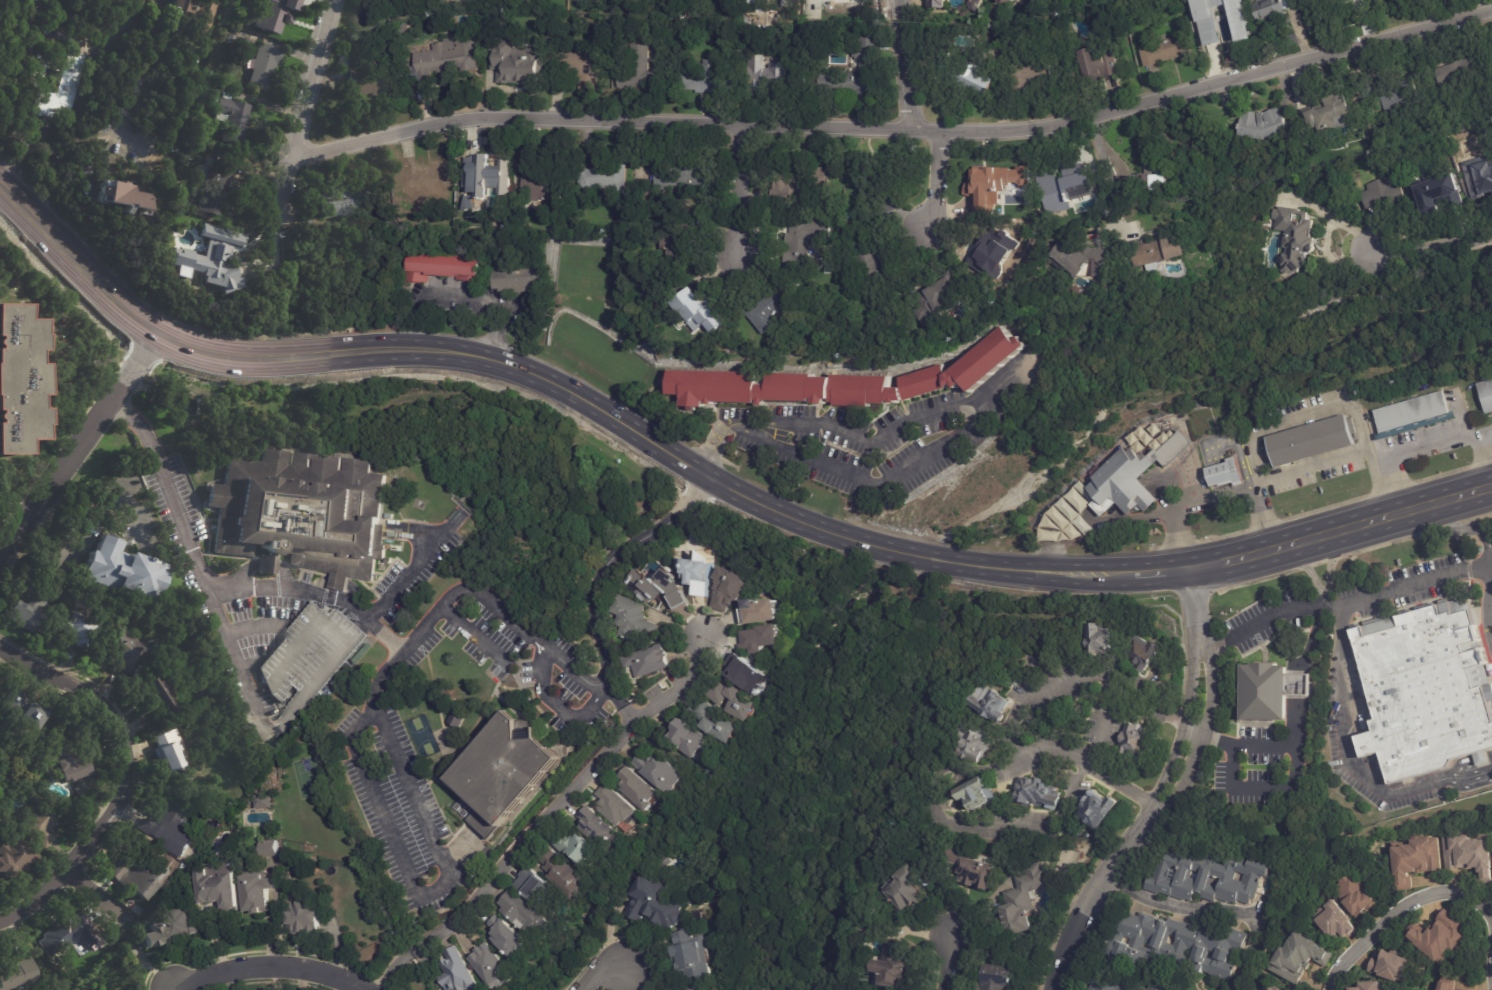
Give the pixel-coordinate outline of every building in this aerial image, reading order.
[(169,25),(176,0),(196,0),(217,6),(208,36),(169,25)] [(256,26),(265,0),(288,0),(283,13),(287,14),(281,34),(256,26)] [(761,1),(751,0),(791,0),(791,3),(775,2),(774,16),(760,14),(761,1)] [(926,8),(944,8),(944,0),(926,0),(926,8)] [(968,10),(979,10),(979,0),(968,0),(968,10)] [(973,3),(974,0),(986,0),(981,11),(975,8),(973,3)] [(1253,5),(1266,0),(1299,0),(1301,5),(1288,10),(1289,14),(1271,21),(1271,18),(1260,23),(1253,5)] [(1231,25),(1220,29),(1219,27),(1207,32),(1200,14),(1232,2),(1239,22),(1231,25)] [(999,13),(992,15),(990,8),(997,6),(999,13)] [(622,36),(614,36),(615,26),(623,26),(622,36)] [(751,32),(758,38),(753,43),(747,38),(751,32)] [(237,42),(246,35),(250,41),(242,48),(237,42)] [(443,72),(437,73),(437,71),(429,73),(431,80),(413,83),(411,67),(417,66),(415,54),(434,51),(433,44),(446,42),(445,40),(459,38),(458,37),(471,35),(475,35),(475,36),(477,35),(479,50),(477,51),(480,69),(462,72),(461,68),(449,69),(449,71),(443,72)] [(1174,60),(1147,68),(1142,51),(1153,48),(1153,45),(1187,35),(1193,54),(1174,60)] [(863,94),(858,94),(858,90),(821,90),(822,71),(861,72),(861,60),(858,60),(858,58),(855,58),(855,48),(858,48),(858,47),(860,47),(860,36),(879,36),(879,94),(863,94)] [(529,83),(511,82),(511,83),(500,83),(500,70),(493,70),(494,43),(497,43),(497,39),(516,40),(516,48),(539,49),(539,51),(544,51),(543,76),(541,76),(541,83),(529,83)] [(85,50),(84,54),(85,54),(73,108),(65,106),(63,114),(56,112),(55,118),(52,117),(50,127),(41,125),(43,115),(32,112),(37,90),(29,88),(37,53),(49,56),(49,57),(67,61),(69,50),(75,52),(77,41),(86,43),(85,50)] [(283,54),(280,63),(276,62),(267,91),(248,85),(254,69),(247,67),(249,58),(255,60),(260,42),(284,50),(283,54)] [(644,88),(619,88),(619,70),(631,70),(631,46),(650,46),(649,70),(665,71),(665,89),(644,88)] [(1125,74),(1093,82),(1085,51),(1104,46),(1106,56),(1120,52),(1125,74)] [(599,69),(599,90),(580,90),(581,77),(577,77),(577,86),(555,85),(555,71),(560,71),(560,53),(597,53),(596,69),(599,69)] [(766,58),(766,68),(770,68),(770,64),(788,65),(788,69),(808,69),(807,89),(791,89),(791,92),(775,91),(776,88),(767,88),(767,91),(748,91),(749,55),(766,56),(766,58)] [(1437,68),(1485,57),(1490,79),(1442,90),(1437,68)] [(375,95),(348,93),(350,69),(375,72),(376,60),(389,61),(386,96),(375,95)] [(702,93),(697,93),(698,90),(681,90),(682,69),(704,69),(704,60),(717,60),(717,70),(731,70),(731,93),(702,93)] [(999,82),(991,101),(946,81),(954,62),(999,82)] [(1057,85),(1057,90),(1019,89),(1019,64),(1058,65),(1057,85)] [(1370,115),(1364,91),(1419,78),(1425,102),(1370,115)] [(1356,125),(1349,128),(1348,125),(1329,131),(1327,127),(1318,130),(1312,112),(1324,108),(1325,110),(1335,107),(1332,97),(1354,90),(1362,112),(1359,113),(1363,123),(1356,125)] [(254,106),(241,146),(221,140),(226,122),(215,119),(217,113),(216,112),(217,108),(212,106),(215,96),(220,98),(220,96),(222,97),(223,93),(232,96),(232,99),(254,106)] [(1279,107),(1290,128),(1266,139),(1239,134),(1240,127),(1239,127),(1239,123),(1240,123),(1242,109),(1260,112),(1265,111),(1278,106),(1279,107)] [(234,167),(229,192),(226,191),(224,199),(221,198),(217,215),(197,210),(203,186),(201,185),(207,158),(235,164),(234,167)] [(506,197),(469,198),(469,172),(493,171),(493,168),(490,168),(489,159),(504,159),(504,169),(508,169),(509,197),(506,197)] [(432,196),(431,197),(430,193),(405,194),(404,166),(443,164),(444,196),(432,196)] [(1122,189),(1121,175),(1148,175),(1148,165),(1174,164),(1175,189),(1122,190),(1122,189)] [(614,201),(614,190),(580,189),(580,169),(610,170),(610,165),(628,165),(627,202),(614,202),(614,201)] [(657,186),(657,167),(713,167),(713,187),(657,186)] [(779,201),(778,171),(789,171),(789,168),(812,167),(812,168),(828,168),(829,190),(814,191),(814,194),(797,195),(797,201),(779,202),(779,201)] [(897,185),(906,205),(890,213),(881,194),(869,201),(860,183),(888,169),(897,185)] [(1005,176),(1007,177),(1002,191),(1009,194),(1003,212),(995,209),(992,215),(971,207),(974,197),(962,193),(967,180),(981,185),(981,183),(984,184),(989,170),(1005,176)] [(1060,180),(1066,178),(1066,179),(1083,174),(1088,194),(1072,199),(1073,201),(1072,202),(1074,206),(1054,212),(1052,204),(1049,205),(1041,177),(1057,172),(1060,180)] [(542,173),(562,174),(561,201),(541,200),(542,196),(524,195),(525,177),(535,177),(536,173),(542,173)] [(1379,208),(1367,211),(1362,193),(1374,190),(1370,177),(1383,173),(1386,185),(1401,181),(1406,201),(1379,208)] [(1467,181),(1491,173),(1491,192),(1472,198),(1467,181)] [(1459,192),(1425,206),(1419,191),(1430,186),(1429,185),(1434,183),(1434,182),(1442,178),(1443,181),(1458,175),(1464,190),(1459,192)] [(108,180),(120,183),(121,181),(127,182),(126,184),(129,185),(128,190),(151,195),(147,212),(140,211),(140,208),(130,205),(130,208),(125,214),(121,212),(125,207),(125,205),(105,200),(105,196),(97,194),(99,185),(100,185),(101,179),(108,181),(108,180)] [(319,194),(335,192),(334,183),(350,181),(351,188),(373,185),(376,207),(364,209),(365,214),(344,217),(344,215),(323,218),(319,194)] [(826,240),(816,240),(816,246),(812,246),(812,256),(824,257),(824,271),(787,270),(788,251),(791,251),(791,246),(788,246),(788,234),(792,234),(792,221),(833,222),(833,240),(826,240)] [(201,222),(198,235),(207,237),(202,254),(195,252),(195,249),(179,244),(177,249),(171,247),(166,264),(198,273),(197,276),(200,277),(199,280),(220,286),(222,293),(243,287),(240,277),(237,278),(233,265),(228,263),(233,245),(239,247),(240,241),(243,242),(245,234),(201,222)] [(977,265),(981,260),(978,257),(985,250),(984,250),(1003,228),(1018,241),(1011,250),(1014,254),(1007,262),(1005,261),(991,278),(977,265)] [(698,268),(671,269),(671,250),(665,250),(665,238),(670,237),(670,232),(697,231),(698,268)] [(1302,236),(1312,241),(1310,246),(1312,247),(1310,251),(1308,250),(1306,254),(1309,255),(1302,269),(1298,267),(1293,277),(1275,269),(1293,232),(1302,236)] [(1057,238),(1049,241),(1048,235),(1056,233),(1057,238)] [(1184,258),(1162,263),(1164,270),(1153,273),(1151,265),(1140,268),(1135,248),(1188,235),(1193,256),(1184,258)] [(1097,248),(1098,249),(1098,250),(1111,250),(1110,267),(1101,266),(1101,277),(1079,276),(1054,255),(1065,240),(1071,245),(1073,243),(1078,247),(1093,248),(1097,248)] [(878,246),(885,262),(896,258),(902,274),(869,287),(854,250),(876,241),(878,246)] [(475,281),(454,280),(454,277),(426,275),(425,283),(402,281),(403,269),(405,269),(406,253),(479,258),(477,282),(475,281)] [(540,291),(505,294),(505,292),(493,293),(491,272),(538,268),(540,291)] [(958,298),(949,304),(951,307),(943,312),(940,308),(928,315),(917,298),(929,291),(930,292),(953,277),(964,294),(958,298)] [(765,336),(743,308),(753,301),(756,305),(781,284),(800,309),(790,317),(784,310),(780,313),(781,314),(778,316),(778,315),(776,317),(781,323),(765,336)] [(701,295),(709,304),(712,301),(730,322),(708,341),(701,331),(694,337),(686,328),(692,324),(678,307),(697,290),(701,295)] [(19,454),(0,454),(0,303),(18,303),(18,318),(33,318),(33,333),(36,333),(37,348),(30,348),(30,362),(39,362),(39,397),(32,397),(32,406),(36,406),(36,424),(32,424),(32,439),(19,439),(19,454)] [(1030,342),(976,389),(966,377),(964,379),(966,381),(961,385),(957,381),(952,384),(945,375),(1007,322),(1019,336),(1025,331),(1030,336),(1039,338),(1037,343),(1029,339),(1031,342),(1030,342)] [(945,383),(947,389),(907,401),(907,402),(899,402),(899,404),(893,404),(893,402),(890,402),(890,404),(872,404),(872,408),(835,407),(835,403),(829,403),(829,405),(817,405),(818,400),(814,400),(814,403),(766,401),(766,407),(758,407),(759,401),(757,401),(757,404),(715,403),(715,405),(708,405),(709,403),(706,403),(706,408),(684,407),(684,396),(670,395),(670,370),(755,373),(755,385),(766,385),(766,373),(814,374),(814,378),(830,378),(830,375),(890,377),(889,389),(901,389),(895,378),(940,365),(945,383)] [(1478,385),(1491,381),(1491,415),(1487,416),(1478,385)] [(1445,392),(1451,414),(1456,412),(1458,418),(1378,441),(1376,436),(1382,434),(1376,411),(1445,391),(1445,392)] [(1268,438),(1347,415),(1356,445),(1277,468),(1268,438)] [(1187,438),(1190,442),(1191,444),(1190,445),(1189,446),(1184,450),(1179,456),(1173,461),(1167,467),(1166,468),(1164,467),(1157,460),(1137,480),(1156,500),(1143,512),(1137,505),(1126,516),(1114,503),(1099,518),(1088,506),(1096,499),(1086,488),(1094,481),(1092,478),(1123,448),(1127,452),(1131,448),(1138,456),(1147,447),(1152,452),(1153,451),(1155,451),(1156,451),(1158,452),(1167,443),(1180,431),(1187,438)] [(265,450),(282,452),(282,449),(287,449),(291,449),(296,451),(296,453),(308,455),(308,453),(311,452),(315,452),(318,452),(321,453),(323,454),(323,456),(339,458),(339,456),(342,455),(346,455),(349,455),(353,457),(355,457),(354,459),(372,462),(372,457),(375,457),(378,466),(379,475),(389,476),(387,490),(386,490),(382,519),(384,519),(383,526),(388,526),(385,546),(389,546),(387,561),(378,560),(375,581),(350,578),(349,592),(332,590),(334,573),(291,567),(292,554),(285,553),(282,555),(279,557),(277,575),(261,573),(263,556),(271,557),(271,555),(269,553),(267,551),(264,550),(265,547),(255,546),(253,558),(213,552),(219,508),(207,507),(210,485),(221,486),(224,459),(250,462),(257,446),(266,448),(265,450)] [(1240,485),(1233,487),(1232,483),(1222,486),(1219,487),(1218,485),(1211,487),(1205,469),(1217,466),(1227,463),(1226,459),(1235,457),(1243,484),(1240,485)] [(123,543),(121,548),(145,558),(150,559),(150,560),(164,566),(162,573),(166,574),(158,594),(155,593),(152,600),(137,594),(137,595),(122,589),(121,592),(86,578),(88,572),(86,571),(94,551),(96,552),(102,535),(123,543)] [(743,601),(742,602),(739,600),(734,608),(732,607),(731,609),(729,608),(725,614),(710,609),(718,592),(715,591),(719,586),(717,584),(719,582),(717,580),(725,568),(737,576),(739,573),(749,580),(747,583),(749,584),(752,587),(743,601)] [(690,605),(678,611),(670,593),(654,609),(629,584),(643,571),(654,583),(659,579),(661,582),(673,570),(682,580),(678,583),(683,588),(692,605),(690,605)] [(34,635),(6,617),(16,601),(20,603),(33,584),(52,597),(41,613),(47,616),(34,635)] [(648,608),(645,615),(648,616),(646,620),(662,627),(660,630),(663,631),(658,641),(656,640),(654,644),(638,638),(637,638),(634,643),(618,636),(622,628),(615,625),(619,617),(611,613),(619,595),(648,608)] [(749,626),(749,621),(742,622),(741,610),(749,609),(749,603),(761,601),(761,603),(768,602),(768,603),(780,601),(783,622),(749,626)] [(369,635),(371,637),(286,734),(270,720),(270,718),(271,720),(274,721),(275,721),(278,720),(303,692),(297,687),(277,709),(259,668),(316,603),(324,611),(327,607),(335,614),(337,611),(340,614),(342,612),(369,635)] [(1409,613),(1420,646),(1477,630),(1470,610),(1454,615),(1453,611),(1442,615),(1439,605),(1409,613)] [(83,650),(74,645),(78,639),(74,637),(73,639),(63,633),(64,631),(59,628),(64,619),(69,622),(75,612),(101,627),(86,652),(83,650)] [(1408,613),(1418,646),(1391,654),(1384,632),(1399,627),(1396,617),(1408,613)] [(767,649),(767,655),(754,656),(753,650),(743,651),(742,645),(745,645),(744,632),(759,631),(759,628),(782,625),(784,647),(767,649)] [(1109,659),(1093,657),(1094,649),(1090,649),(1092,639),(1094,640),(1096,625),(1109,627),(1108,633),(1119,635),(1116,660),(1109,659)] [(127,669),(119,662),(120,661),(102,647),(118,626),(149,650),(131,672),(127,669)] [(1349,630),(1365,626),(1374,659),(1358,663),(1349,630)] [(1473,688),(1467,666),(1484,661),(1480,649),(1468,652),(1465,644),(1482,639),(1480,632),(1361,666),(1380,733),(1401,727),(1396,711),(1473,688)] [(1369,636),(1383,632),(1390,655),(1375,659),(1369,636)] [(1149,677),(1125,659),(1143,635),(1156,646),(1159,643),(1169,650),(1161,660),(1163,662),(1158,668),(1156,667),(1149,677)] [(669,652),(671,658),(669,659),(672,668),(639,679),(635,667),(628,669),(624,658),(666,644),(669,652)] [(373,648),(357,665),(354,662),(369,645),(373,648)] [(1261,664),(1278,665),(1278,667),(1288,667),(1288,675),(1310,675),(1310,696),(1288,695),(1287,722),(1241,720),(1243,667),(1253,667),(1253,664),(1261,664)] [(166,715),(160,706),(156,709),(141,685),(158,674),(181,708),(167,717),(166,715)] [(732,707),(712,693),(724,675),(736,684),(740,678),(751,686),(749,690),(765,701),(752,720),(732,707)] [(1006,718),(1000,726),(982,714),(982,712),(969,703),(975,695),(976,696),(984,684),(992,690),(993,690),(1001,695),(1000,696),(1007,701),(1006,702),(1009,704),(1003,714),(1007,716),(1006,718)] [(14,712),(0,703),(0,700),(9,686),(25,696),(20,703),(25,707),(27,703),(45,715),(33,733),(16,721),(20,714),(15,711),(14,712)] [(732,745),(711,733),(712,732),(702,727),(705,722),(693,716),(703,697),(720,706),(714,717),(718,719),(721,713),(743,725),(732,745)] [(526,722),(537,720),(540,739),(562,759),(490,842),(467,822),(480,807),(448,779),(507,712),(519,722),(526,722)] [(702,744),(693,758),(667,741),(675,729),(673,728),(680,717),(696,728),(695,729),(707,737),(702,744)] [(991,730),(998,734),(981,766),(956,752),(962,741),(967,743),(972,733),(964,728),(969,718),(991,730)] [(1118,754),(1123,743),(1121,742),(1125,732),(1127,733),(1131,723),(1138,725),(1138,724),(1144,726),(1143,727),(1155,732),(1151,743),(1155,744),(1151,755),(1148,754),(1144,764),(1118,754)] [(159,748),(154,738),(175,728),(190,762),(183,765),(184,766),(178,768),(179,770),(175,771),(175,770),(169,773),(168,772),(164,774),(154,750),(159,748)] [(73,758),(74,760),(84,757),(90,775),(64,785),(61,776),(58,777),(53,763),(58,762),(53,749),(66,744),(70,757),(73,756),(73,758)] [(652,760),(654,757),(658,760),(661,756),(685,775),(674,787),(675,789),(671,793),(669,794),(669,795),(632,765),(641,754),(650,762),(652,760)] [(659,793),(651,802),(654,804),(648,812),(620,791),(623,787),(622,786),(624,783),(618,779),(627,768),(659,793)] [(1038,776),(1047,778),(1046,781),(1052,783),(1051,784),(1057,786),(1056,790),(1062,791),(1061,796),(1062,796),(1060,806),(1058,806),(1057,810),(1046,808),(1046,803),(1031,799),(1030,803),(1017,800),(1022,780),(1023,778),(1025,777),(1027,776),(1036,777),(1036,776),(1038,776)] [(990,787),(989,787),(996,800),(974,811),(969,802),(965,805),(958,791),(985,777),(990,787)] [(638,810),(637,811),(637,813),(634,816),(632,816),(627,823),(625,821),(620,827),(600,811),(599,809),(602,805),(601,804),(603,801),(596,796),(606,784),(638,810)] [(1105,798),(1108,800),(1111,796),(1120,803),(1098,831),(1079,817),(1084,809),(1082,808),(1086,803),(1084,802),(1093,790),(1094,789),(1097,790),(1098,791),(1099,793),(1105,798)] [(257,809),(256,795),(274,794),(274,808),(257,809)] [(55,840),(45,851),(18,828),(43,798),(63,816),(51,830),(58,836),(55,840)] [(139,829),(147,816),(154,820),(157,815),(155,813),(161,803),(187,818),(184,825),(182,824),(178,830),(183,833),(179,841),(174,838),(169,846),(139,829)] [(590,807),(620,831),(606,848),(579,826),(584,819),(580,816),(588,805),(590,807)] [(212,822),(218,827),(215,830),(210,825),(212,822)] [(599,850),(588,864),(572,851),(568,856),(554,844),(565,832),(572,838),(576,834),(580,837),(583,832),(601,848),(599,850)] [(1489,834),(1491,871),(1491,883),(1479,884),(1478,877),(1478,872),(1476,872),(1476,866),(1473,866),(1473,869),(1463,869),(1463,868),(1445,869),(1442,835),(1466,833),(1466,836),(1489,834)] [(4,871),(0,875),(0,856),(1,855),(0,854),(0,848),(12,834),(37,857),(26,868),(28,870),(28,871),(23,876),(21,874),(15,881),(4,871)] [(1426,873),(1416,874),(1416,872),(1409,872),(1409,877),(1413,876),(1414,890),(1399,891),(1398,885),(1396,885),(1395,876),(1394,876),(1392,847),(1395,847),(1395,844),(1410,843),(1409,839),(1412,839),(1411,836),(1430,834),(1431,837),(1439,836),(1441,871),(1426,872),(1426,873)] [(279,856),(263,857),(261,841),(278,840),(279,856)] [(954,873),(956,866),(940,862),(943,847),(972,854),(970,860),(981,862),(984,863),(990,865),(983,889),(974,887),(974,883),(969,882),(968,885),(953,881),(955,873),(954,873)] [(584,878),(571,894),(550,876),(553,873),(547,868),(549,865),(543,860),(552,848),(586,875),(584,878)] [(1267,864),(1263,877),(1262,877),(1261,880),(1262,880),(1261,883),(1260,883),(1255,900),(1250,899),(1249,905),(1237,901),(1236,905),(1215,899),(1214,902),(1192,896),(1190,903),(1170,897),(1170,898),(1143,890),(1147,876),(1153,877),(1157,863),(1159,864),(1160,859),(1162,859),(1165,850),(1188,856),(1188,855),(1205,860),(1208,849),(1246,860),(1247,858),(1267,864)] [(145,900),(143,899),(142,900),(107,871),(116,859),(129,869),(141,854),(165,874),(158,883),(159,883),(145,900)] [(225,909),(224,900),(220,900),(220,901),(202,903),(198,870),(208,869),(207,867),(220,866),(220,863),(234,861),(236,872),(237,871),(240,907),(237,907),(237,908),(228,909),(228,908),(225,909)] [(1047,882),(1042,884),(1043,885),(1033,887),(1033,889),(1026,891),(1026,889),(1024,890),(1029,909),(1024,910),(1030,931),(1006,937),(998,906),(1002,904),(998,891),(1013,887),(1011,877),(1022,874),(1020,866),(1036,861),(1038,866),(1043,865),(1047,882)] [(925,875),(915,884),(923,892),(920,894),(926,901),(915,911),(912,908),(906,913),(884,890),(899,875),(900,876),(913,863),(925,875)] [(516,885),(522,878),(520,876),(530,866),(554,886),(538,905),(515,886),(516,885)] [(1374,906),(1368,912),(1366,909),(1361,913),(1362,914),(1357,919),(1354,915),(1352,916),(1340,902),(1342,900),(1338,896),(1340,895),(1334,889),(1341,883),(1339,881),(1348,874),(1349,875),(1352,873),(1378,904),(1374,906)] [(276,876),(276,878),(277,877),(279,887),(269,889),(271,907),(270,907),(271,911),(256,913),(255,910),(247,911),(243,876),(265,874),(265,877),(276,875),(276,876)] [(655,922),(654,921),(655,920),(653,919),(655,917),(647,912),(641,922),(626,914),(636,896),(633,894),(644,875),(647,877),(648,876),(654,880),(653,880),(660,884),(660,883),(667,887),(666,888),(667,889),(664,896),(674,902),(675,900),(677,899),(682,902),(683,904),(684,905),(681,910),(685,912),(677,927),(673,925),(670,930),(655,922)] [(526,930),(525,929),(531,921),(525,916),(518,924),(503,911),(506,907),(501,904),(514,888),(554,921),(545,932),(543,930),(536,939),(526,930)] [(320,921),(320,932),(299,932),(299,933),(288,933),(288,902),(298,902),(298,892),(309,893),(309,902),(313,902),(313,908),(319,908),(319,921),(320,921)] [(1354,930),(1340,942),(1335,936),(1333,938),(1331,937),(1329,938),(1315,921),(1316,919),(1315,918),(1326,908),(1325,907),(1333,900),(1350,920),(1349,921),(1355,929),(1354,930)] [(185,935),(176,938),(176,940),(170,941),(171,944),(159,948),(158,944),(145,948),(141,934),(155,930),(154,927),(157,926),(157,923),(156,919),(159,918),(158,917),(170,913),(169,911),(184,906),(185,908),(193,906),(201,932),(189,935),(189,934),(185,935)] [(1412,943),(1413,942),(1405,937),(1406,935),(1405,934),(1414,922),(1425,930),(1428,928),(1430,930),(1433,927),(1432,926),(1436,921),(1434,920),(1444,909),(1471,931),(1463,940),(1467,943),(1458,954),(1452,949),(1452,951),(1449,948),(1444,953),(1449,957),(1442,966),(1436,961),(1435,962),(1412,943)] [(83,912),(94,926),(51,957),(39,942),(46,937),(44,935),(67,918),(69,920),(82,910),(83,912)] [(1170,919),(1183,924),(1183,923),(1204,930),(1208,920),(1249,935),(1242,955),(1236,952),(1231,966),(1235,968),(1229,985),(1208,977),(1209,974),(1200,971),(1198,976),(1190,973),(1189,976),(1178,972),(1178,974),(1146,962),(1144,968),(1123,960),(1122,964),(1104,957),(1118,919),(1123,920),(1125,912),(1140,918),(1142,913),(1168,922),(1169,919),(1170,919)] [(504,919),(509,924),(508,924),(528,941),(525,945),(525,946),(520,953),(519,952),(514,958),(510,955),(510,956),(507,953),(492,940),(495,936),(493,935),(495,933),(487,926),(496,916),(503,921),(504,919)] [(713,976),(698,980),(698,977),(693,978),(692,976),(687,977),(686,971),(679,973),(677,964),(682,962),(681,958),(675,960),(672,947),(676,946),(673,934),(687,930),(687,929),(693,927),(696,938),(706,935),(709,951),(707,952),(713,976)] [(1300,935),(1318,944),(1318,945),(1334,954),(1326,967),(1309,957),(1308,960),(1311,962),(1306,971),(1305,970),(1297,984),(1268,969),(1271,963),(1269,962),(1278,945),(1282,947),(1287,938),(1288,938),(1292,930),(1300,935)] [(887,943),(914,946),(908,989),(882,985),(883,973),(874,972),(876,959),(884,960),(886,942),(887,943)] [(516,977),(501,989),(494,989),(468,960),(477,953),(475,950),(480,946),(481,948),(487,943),(493,950),(492,951),(495,955),(496,954),(516,977)] [(477,984),(467,989),(455,989),(451,984),(454,983),(449,975),(447,976),(440,963),(448,959),(444,953),(449,951),(456,947),(477,984)] [(1397,956),(1407,959),(1404,966),(1409,968),(1403,985),(1374,975),(1374,974),(1365,970),(1370,958),(1374,959),(1378,949),(1387,953),(1388,949),(1398,952),(1397,956)] [(21,988),(17,989),(14,989),(0,989),(0,972),(14,967),(13,964),(17,963),(17,962),(30,956),(39,980),(20,987),(21,988)] [(1011,985),(1010,989),(982,989),(983,982),(980,982),(981,972),(991,973),(992,963),(1020,967),(1018,977),(1021,978),(1020,982),(1017,982),(1017,986),(1011,985)] [(1458,983),(1457,989),(1438,989),(1440,981),(1442,982),(1443,976),(1459,980),(1458,983)] [(1119,981),(1145,989),(1092,989),(1096,978),(1117,985),(1119,981)] [(1386,983),(1387,989),(1348,989),(1348,988),(1359,987),(1359,982),(1378,981),(1379,984),(1386,983)]
